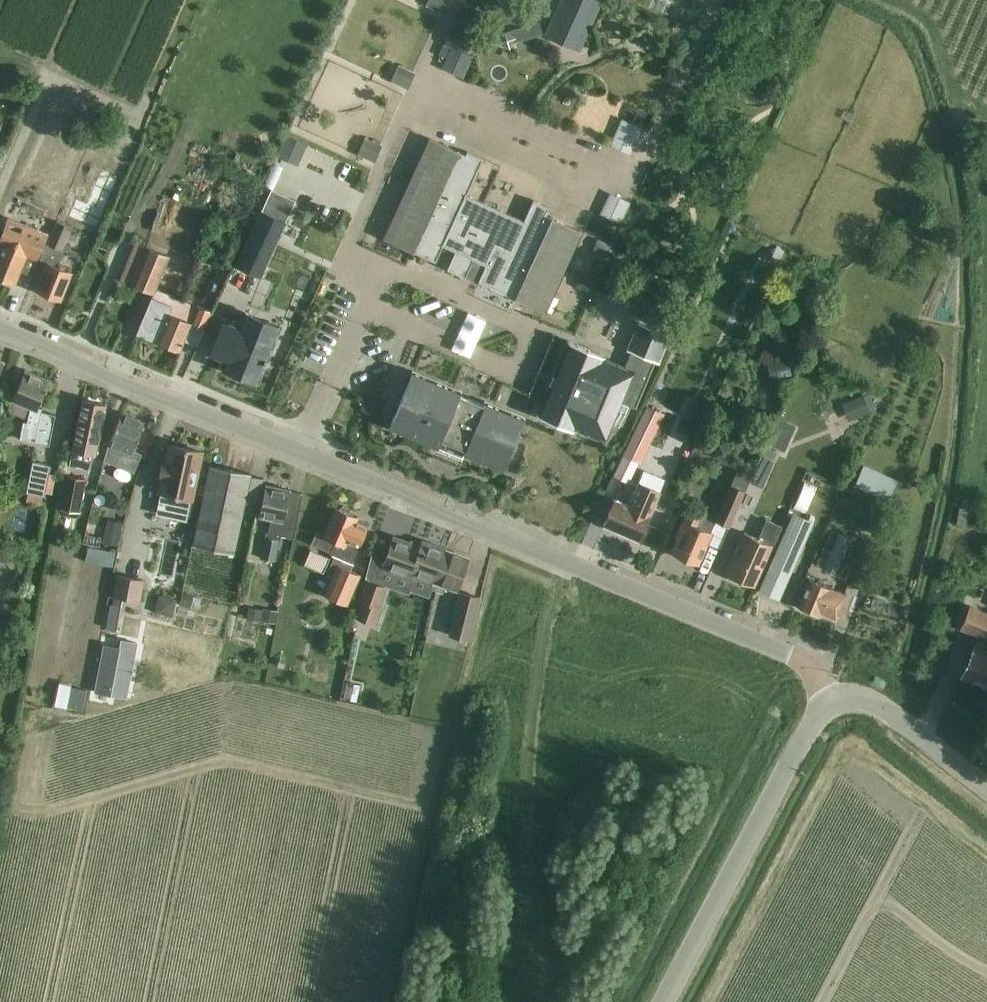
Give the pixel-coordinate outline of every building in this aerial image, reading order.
[(442,12),(448,0),(428,0),(426,4),(442,12)] [(602,3),(597,0),(560,0),(544,35),(580,51),(602,3)] [(539,22),(505,32),(499,42),(509,48),(513,41),(542,33),(539,22)] [(453,27),(446,43),(452,46),(466,52),(473,36),(453,27)] [(452,46),(442,67),(462,77),(472,56),(466,52),(452,46)] [(390,79),(407,87),(413,73),(397,65),(390,79)] [(622,119),(610,144),(630,154),(642,128),(622,119)] [(277,156),(297,166),(306,146),(286,136),(277,156)] [(430,138),(384,238),(435,261),(443,245),(455,250),(452,257),(454,258),(450,268),(463,274),(468,265),(470,266),(473,259),(485,265),(478,281),(543,311),(580,231),(545,214),(549,206),(533,199),(523,220),(466,194),(483,158),(467,151),(465,154),(430,138)] [(375,161),(381,146),(365,139),(358,153),(375,161)] [(76,199),(69,216),(96,228),(118,177),(102,169),(87,204),(76,199)] [(610,193),(600,215),(620,224),(630,202),(610,193)] [(261,211),(236,265),(261,276),(286,222),(261,211)] [(0,240),(0,243),(1,244),(0,247),(0,276),(13,281),(25,254),(35,258),(45,233),(10,218),(0,240)] [(46,262),(35,290),(60,300),(72,271),(57,265),(64,250),(63,250),(72,227),(56,221),(40,260),(46,262)] [(154,292),(169,256),(147,246),(131,283),(154,292)] [(137,332),(179,349),(192,322),(173,314),(176,307),(152,297),(137,332)] [(279,325),(245,312),(239,326),(223,320),(209,353),(226,359),(223,367),(256,380),(264,361),(266,362),(268,357),(266,357),(279,325)] [(657,362),(668,334),(640,322),(629,350),(631,351),(624,368),(601,359),(603,354),(569,340),(539,415),(572,429),(574,425),(605,437),(616,410),(626,414),(630,405),(635,407),(655,361),(657,362)] [(25,369),(13,398),(17,399),(13,407),(30,414),(28,422),(23,421),(20,435),(20,437),(47,443),(53,414),(40,411),(41,408),(37,407),(49,379),(25,369)] [(412,372),(390,426),(437,445),(435,448),(461,459),(464,452),(502,468),(522,418),(484,402),(483,404),(459,394),(460,392),(412,372)] [(82,400),(72,449),(70,459),(90,463),(95,455),(105,405),(82,400)] [(624,453),(639,460),(662,413),(647,406),(624,453)] [(141,455),(132,452),(144,421),(121,411),(109,443),(103,459),(134,472),(141,455)] [(682,422),(670,459),(693,467),(706,430),(682,422)] [(556,478),(580,484),(591,439),(567,433),(556,478)] [(185,519),(186,520),(201,451),(170,444),(166,462),(162,461),(159,476),(163,476),(160,491),(162,491),(157,513),(185,519)] [(761,454),(749,480),(761,486),(772,459),(761,454)] [(580,489),(600,499),(615,467),(596,457),(580,489)] [(33,461),(26,492),(44,496),(51,464),(33,461)] [(258,505),(263,478),(252,476),(253,473),(210,464),(193,544),(234,553),(245,502),(258,505)] [(77,514),(84,481),(66,477),(59,511),(77,514)] [(614,500),(603,524),(638,539),(659,491),(638,482),(628,506),(614,500)] [(290,489),(266,484),(259,517),(270,519),(268,531),(265,530),(260,557),(275,560),(280,534),(293,537),(302,493),(290,490),(290,489)] [(727,525),(743,490),(730,484),(714,519),(727,525)] [(0,511),(12,514),(16,496),(4,494),(0,511)] [(316,532),(311,543),(330,551),(330,553),(335,555),(331,566),(336,568),(337,565),(351,571),(355,563),(352,562),(369,522),(357,517),(357,516),(350,513),(349,508),(343,505),(339,508),(336,507),(323,535),(316,532)] [(680,533),(672,552),(697,563),(711,531),(696,525),(700,516),(688,511),(678,532),(680,533)] [(127,512),(125,530),(137,531),(139,513),(127,512)] [(793,513),(759,589),(779,598),(813,522),(793,513)] [(759,538),(744,532),(726,573),(729,575),(728,577),(739,582),(741,580),(753,585),(764,560),(766,561),(781,526),(767,520),(759,538)] [(831,531),(817,565),(838,573),(852,539),(831,531)] [(412,574),(433,581),(445,549),(422,541),(420,546),(393,537),(382,567),(411,577),(412,574)] [(445,585),(457,589),(468,557),(445,549),(433,581),(430,588),(443,593),(445,585)] [(335,570),(324,594),(325,594),(347,604),(360,574),(351,571),(350,570),(337,565),(336,568),(335,570)] [(139,600),(143,580),(117,575),(113,595),(114,595),(123,597),(139,600)] [(809,578),(797,605),(819,615),(820,611),(834,617),(844,593),(809,578)] [(385,587),(368,581),(361,600),(363,601),(358,617),(375,623),(381,608),(377,606),(385,587)] [(460,592),(449,634),(468,639),(479,597),(460,592)] [(111,603),(106,628),(116,630),(121,605),(123,597),(114,595),(112,603),(111,603)] [(986,639),(986,613),(970,606),(961,628),(986,639)] [(128,689),(137,642),(121,639),(120,647),(104,644),(95,691),(110,694),(112,686),(128,689)] [(974,646),(962,675),(986,685),(986,652),(974,646)] [(338,661),(338,677),(350,677),(350,660),(338,661)] [(67,706),(82,709),(86,690),(71,687),(67,706)]
